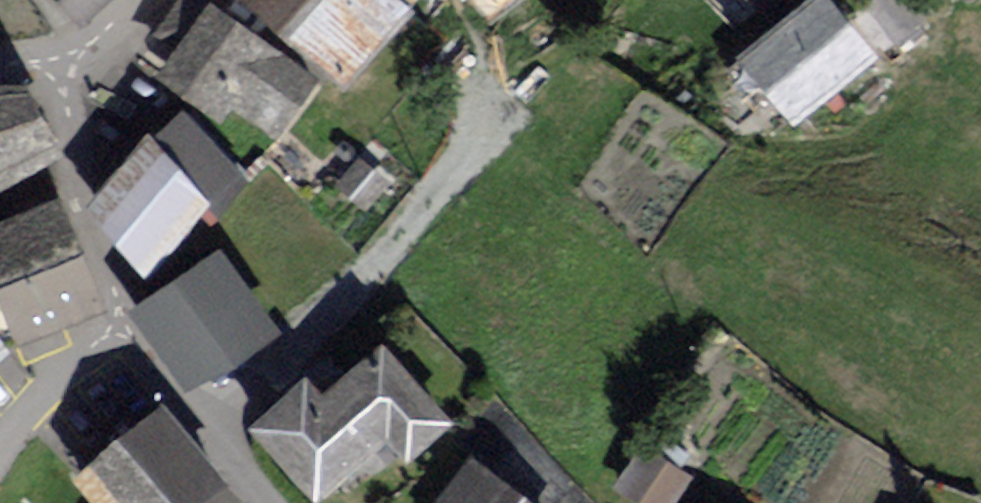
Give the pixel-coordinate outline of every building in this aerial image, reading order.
[(407,0),(245,0),(349,91),(420,11),(407,0)] [(863,51),(820,0),(817,0),(733,70),(776,123),(863,51)] [(916,18),(903,0),(880,0),(866,10),(888,39),(916,18)] [(296,75),(224,16),(172,74),(222,114),(231,103),(280,145),(335,90),(303,62),(296,75)] [(0,90),(0,202),(76,161),(37,79),(0,90)] [(162,141),(112,199),(157,282),(228,210),(162,141)] [(0,237),(0,283),(23,343),(102,315),(71,211),(0,237)] [(245,257),(137,312),(198,399),(290,334),(245,257)] [(4,416),(35,381),(17,360),(30,354),(0,320),(0,412),(4,416)] [(260,432),(324,502),(341,502),(399,451),(419,465),(469,428),(395,348),(334,393),(319,379),(260,432)] [(86,480),(108,502),(222,502),(237,490),(171,415),(86,480)] [(629,489),(650,502),(659,502),(680,471),(653,453),(629,489)] [(477,463),(450,502),(529,502),(477,463)]
